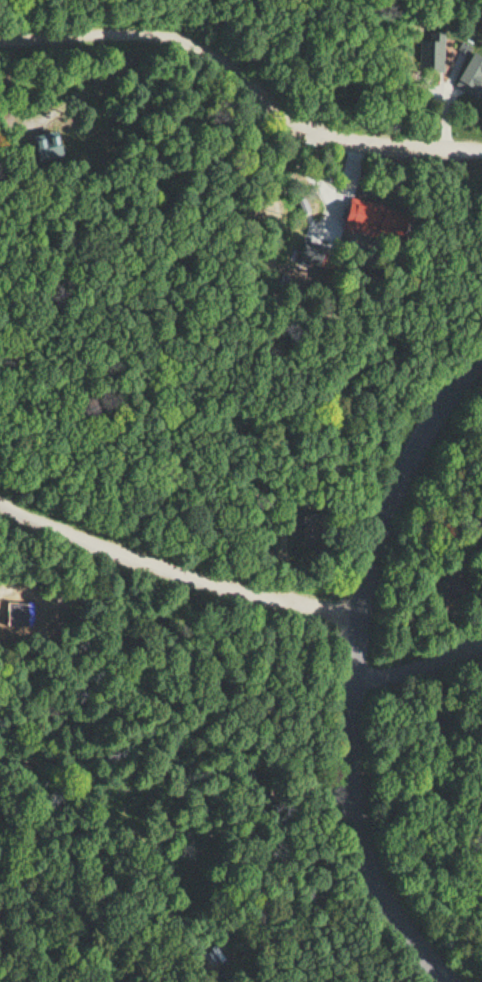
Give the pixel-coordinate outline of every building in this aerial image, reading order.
[(469,53),(452,83),(477,98),(481,88),(481,60),(469,53)] [(296,523),(301,539),(324,533),(319,517),(296,523)]
